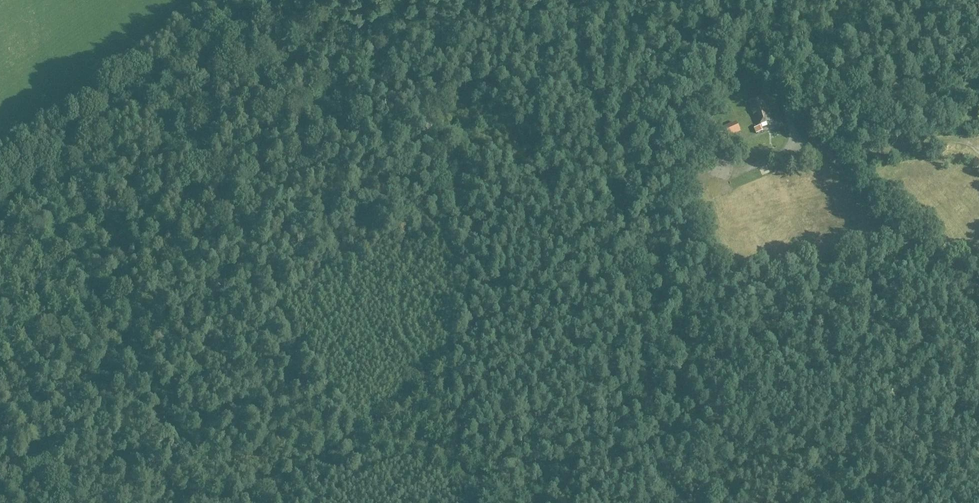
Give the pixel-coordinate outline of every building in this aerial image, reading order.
[(758,125),(771,119),(762,96),(749,101),(758,125)] [(717,130),(721,139),(740,131),(736,122),(717,130)] [(705,159),(702,149),(695,151),(698,161),(705,159)] [(715,181),(710,195),(717,197),(722,183),(715,181)] [(961,220),(964,225),(972,220),(969,215),(961,220)]
